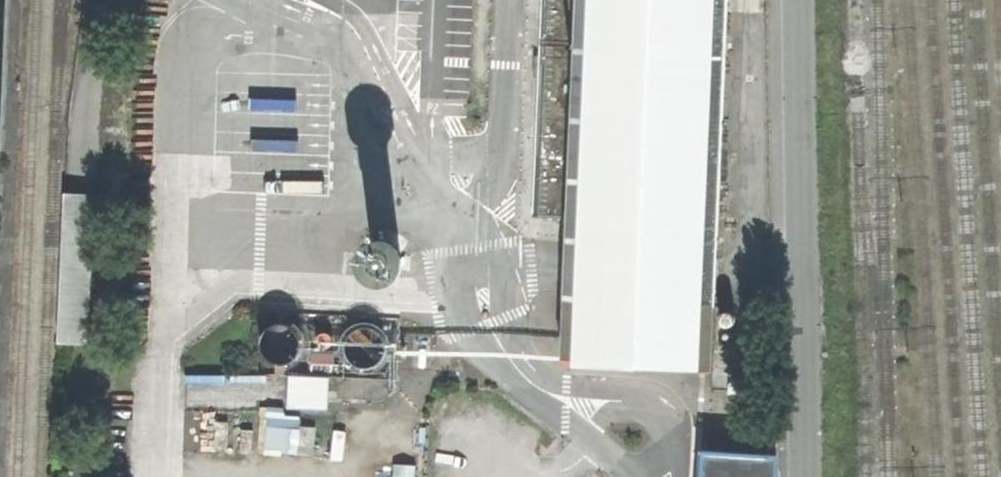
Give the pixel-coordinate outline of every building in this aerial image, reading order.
[(722,123),(727,0),(543,0),(539,116),(722,123)] [(561,364),(711,370),(722,123),(539,116),(534,216),(567,217),(561,364)] [(93,192),(63,191),(57,341),(87,343),(93,192)] [(383,266),(392,267),(398,263),(402,257),(402,248),(398,241),(391,237),(384,237),(376,241),(373,247),(372,255),(376,262),(383,266)] [(400,382),(403,317),(249,311),(247,376),(292,377),(291,410),(330,412),(331,379),(400,382)] [(751,374),(744,374),(729,374),(728,374),(728,394),(750,395),(751,374)] [(262,446),(295,453),(302,418),(269,412),(262,446)] [(734,433),(713,432),(713,444),(733,444),(734,433)] [(702,450),(701,476),(775,476),(776,453),(702,450)] [(392,476),(417,476),(417,464),(392,465),(392,476)]
